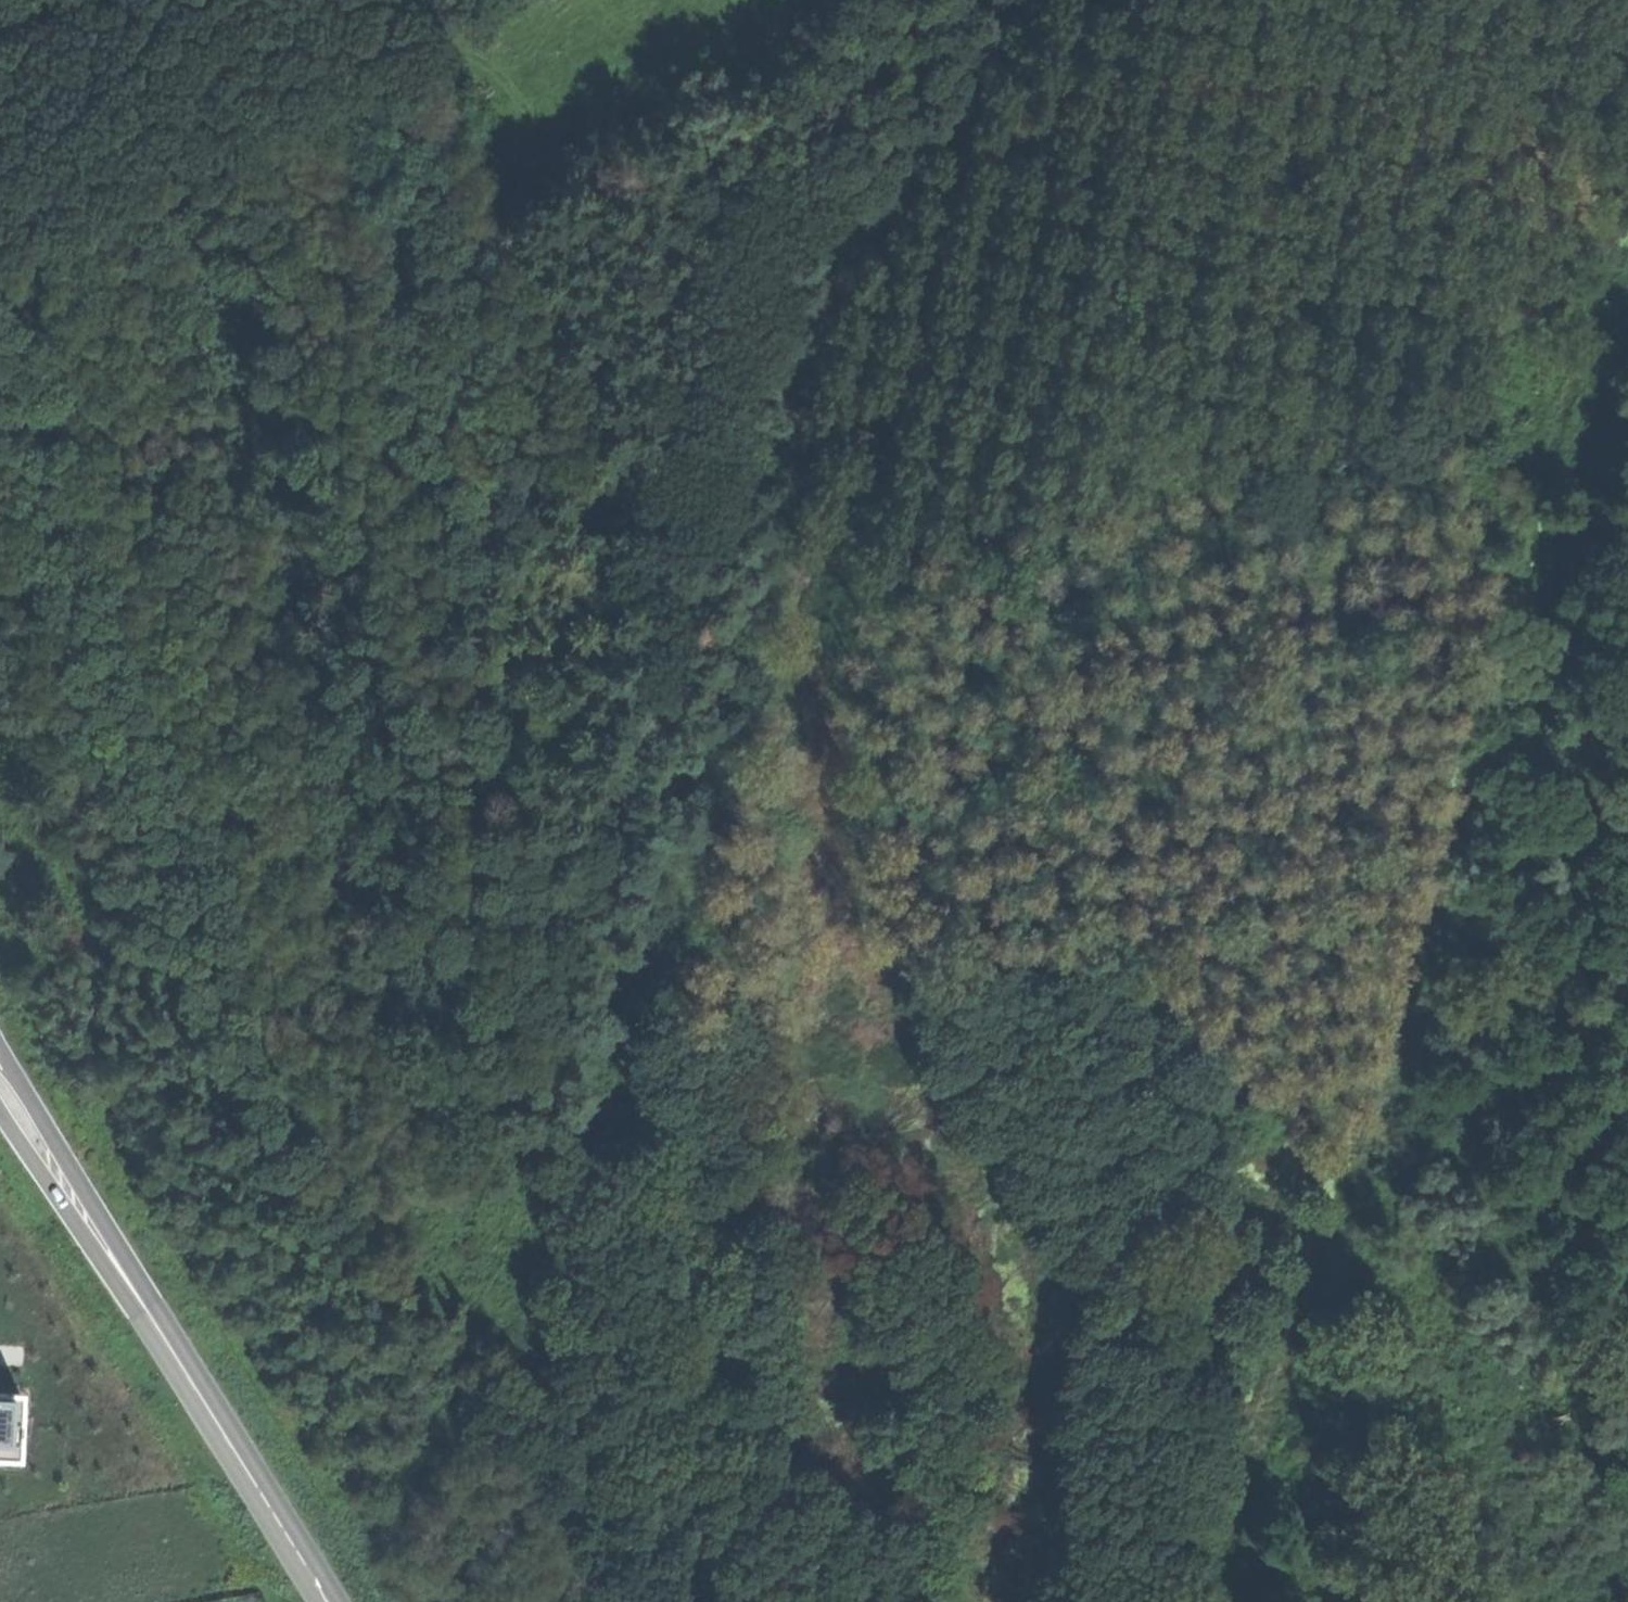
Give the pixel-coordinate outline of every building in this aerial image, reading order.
[(8,1458),(11,1394),(0,1394),(0,1458),(8,1458)]
